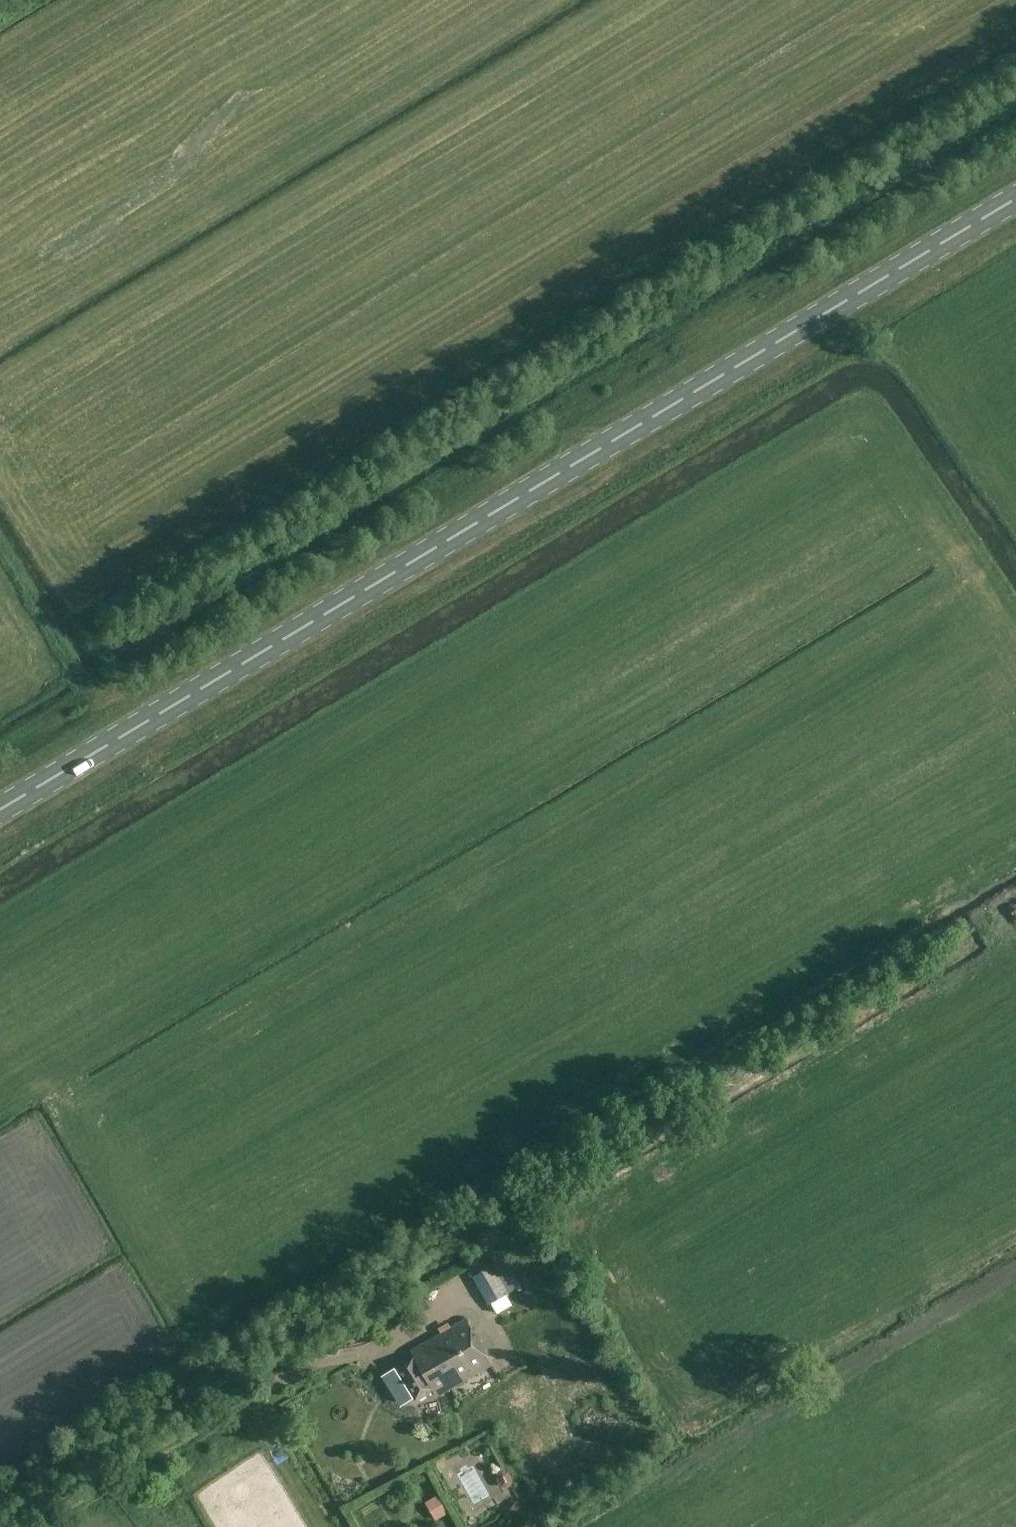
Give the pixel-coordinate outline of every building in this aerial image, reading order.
[(528,1242),(514,1250),(519,1260),(534,1252),(528,1242)] [(473,1277),(488,1305),(508,1294),(493,1266),(473,1277)] [(564,1279),(551,1286),(558,1299),(571,1291),(564,1279)] [(492,1365),(467,1320),(411,1352),(413,1357),(395,1367),(415,1401),(434,1390),(438,1396),(492,1365)] [(482,1398),(508,1382),(497,1364),(471,1380),(482,1398)] [(496,1502),(481,1466),(465,1473),(480,1509),(496,1502)] [(442,1495),(431,1502),(445,1523),(456,1516),(442,1495)] [(511,1510),(524,1524),(537,1513),(525,1499),(511,1510)]
